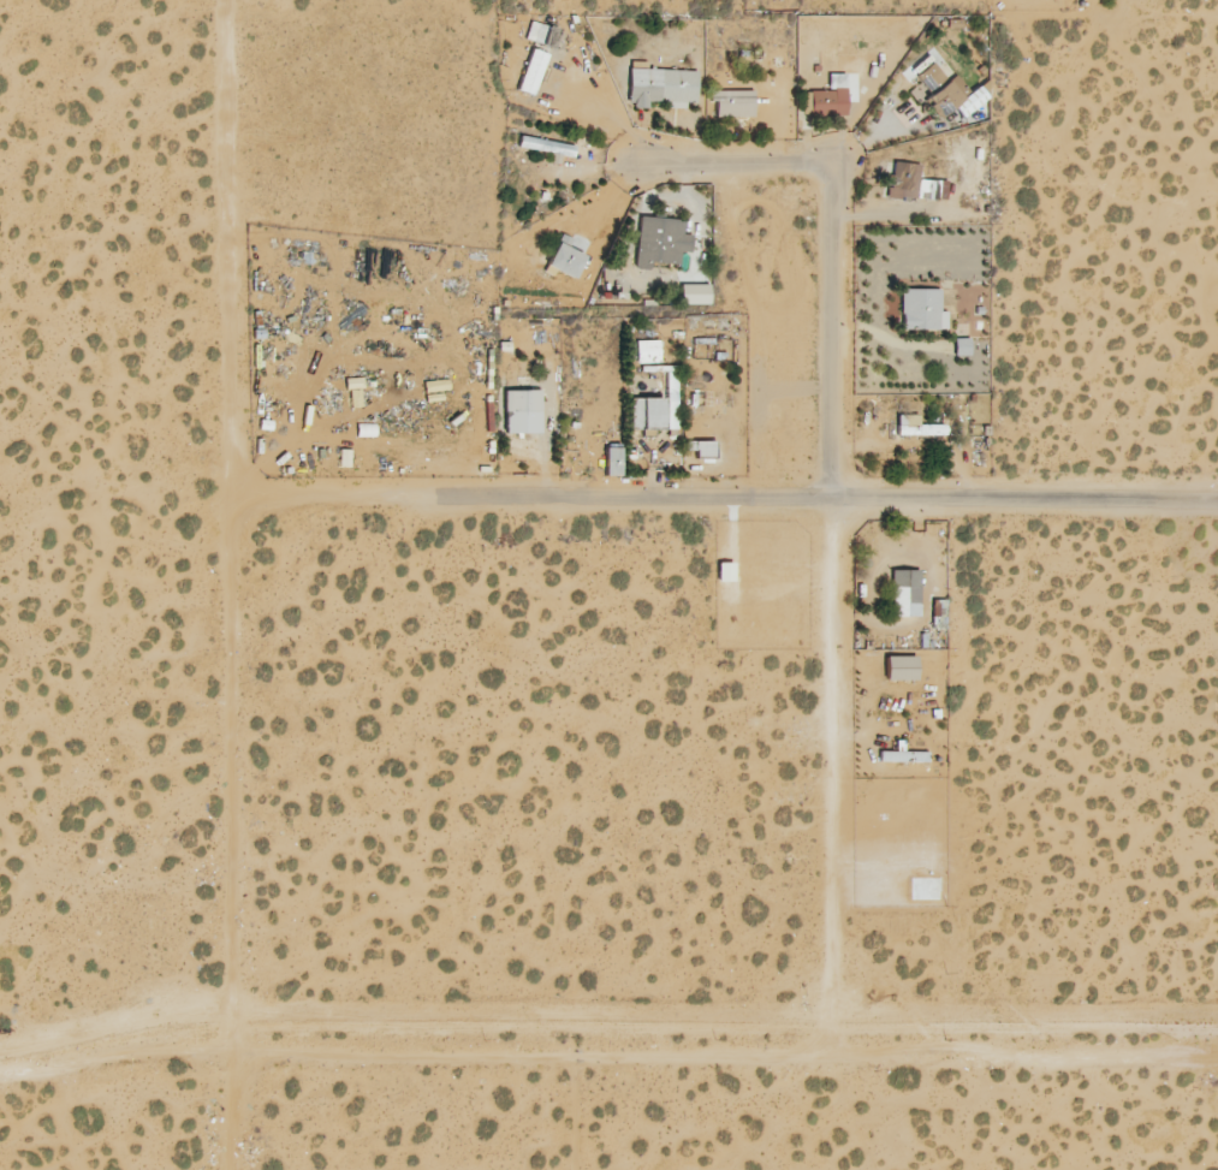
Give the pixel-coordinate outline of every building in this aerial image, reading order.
[(542,44),(546,27),(529,22),(524,39),(542,44)] [(533,96),(545,54),(528,50),(516,91),(533,96)] [(646,70),(646,63),(628,62),(627,108),(646,109),(646,102),(694,103),(695,72),(646,70)] [(960,118),(986,98),(977,86),(968,93),(954,75),(945,82),(931,63),(913,77),(919,84),(910,91),(934,121),(951,108),(960,118)] [(826,92),(809,91),(808,115),(844,116),(845,75),(827,74),(826,92)] [(751,91),(708,92),(708,102),(713,102),(714,118),(752,117),(751,91)] [(553,153),(554,143),(518,138),(517,148),(553,153)] [(946,181),(917,181),(918,164),(891,163),(891,176),(885,175),(884,199),(945,201),(946,181)] [(678,265),(678,252),(689,253),(690,235),(680,235),(681,220),(636,217),(633,269),(648,270),(648,264),(678,265)] [(544,266),(572,279),(582,257),(554,244),(544,266)] [(707,305),(707,286),(679,286),(679,305),(707,305)] [(938,290),(899,289),(899,330),(945,331),(945,312),(938,312),(938,290)] [(968,339),(952,339),(952,357),(968,356),(968,339)] [(658,364),(657,341),(634,342),(635,364),(658,364)] [(664,430),(674,430),(676,367),(665,367),(664,430)] [(539,434),(538,391),(502,392),(503,435),(539,434)] [(628,400),(628,430),(661,430),(660,399),(628,400)] [(917,426),(917,416),(895,416),(895,436),(944,436),(944,425),(917,426)] [(713,442),(685,442),(685,451),(694,451),(694,457),(713,456),(713,442)] [(889,617),(918,617),(918,571),(889,570),(889,617)] [(915,681),(914,657),(884,657),(884,681),(915,681)] [(926,753),(878,752),(877,762),(926,763),(926,753)]
